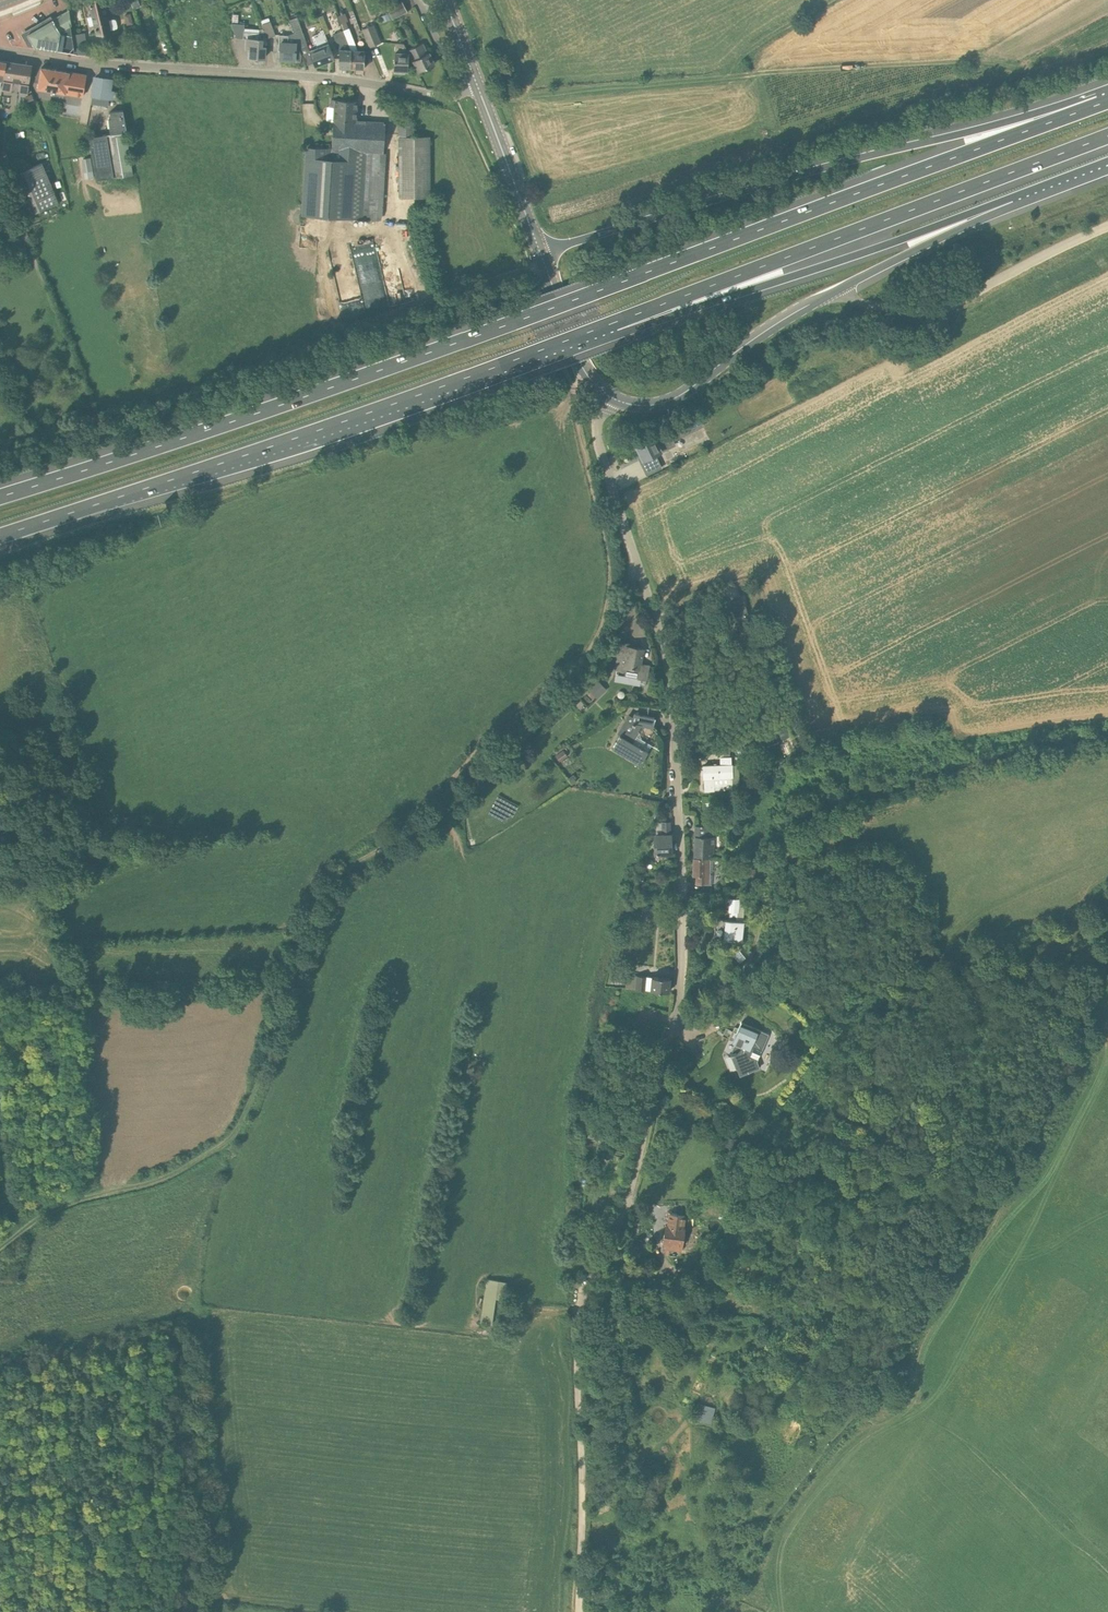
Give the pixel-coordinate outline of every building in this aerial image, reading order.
[(103,0),(88,0),(92,16),(88,17),(89,26),(94,25),(96,32),(117,26),(117,25),(116,21),(115,19),(112,19),(108,20),(103,0)] [(131,2),(132,9),(136,19),(144,16),(140,7),(137,0),(130,0),(131,2)] [(392,19),(395,17),(407,12),(402,1),(386,8),(392,19)] [(75,46),(73,34),(69,9),(68,10),(68,11),(56,18),(28,34),(36,47),(76,53),(75,46)] [(331,12),(321,15),(325,32),(335,30),(331,12)] [(390,19),(388,13),(381,16),(383,21),(390,19)] [(341,25),(348,22),(345,15),(338,18),(341,25)] [(299,49),(307,46),(297,17),(289,20),(299,49)] [(262,24),(263,28),(267,37),(275,35),(270,21),(262,24)] [(232,23),(230,23),(237,38),(243,38),(246,38),(246,47),(249,48),(249,57),(264,58),(265,46),(262,46),(262,39),(266,37),(263,28),(259,29),(244,29),(244,24),(237,24),(232,23)] [(369,47),(381,43),(373,25),(362,29),(369,47)] [(352,50),(351,68),(364,68),(365,50),(357,50),(349,28),(343,30),(352,50)] [(325,34),(323,29),(319,30),(320,33),(312,36),(316,48),(310,51),(315,66),(334,58),(325,34)] [(351,68),(352,50),(343,30),(333,35),(340,49),(339,67),(351,68)] [(300,52),(293,34),(288,36),(279,35),(279,50),(280,51),(280,59),(299,61),(300,52)] [(409,53),(408,50),(407,51),(403,43),(395,43),(394,70),(408,71),(409,53)] [(423,43),(408,50),(409,53),(418,71),(435,63),(429,52),(428,53),(423,43)] [(144,47),(146,59),(152,58),(150,45),(144,47)] [(32,66),(7,61),(5,73),(3,81),(2,81),(1,90),(27,94),(32,66)] [(83,96),(87,75),(41,67),(38,88),(83,96)] [(107,105),(110,89),(111,79),(95,77),(91,103),(107,105)] [(26,98),(30,106),(36,103),(32,95),(26,98)] [(356,120),(357,108),(357,101),(331,99),(331,107),(327,107),(327,118),(356,120)] [(111,134),(126,132),(127,132),(123,110),(110,112),(112,124),(110,124),(111,134)] [(398,136),(413,136),(413,114),(398,113),(398,124),(398,136)] [(383,153),(385,122),(356,120),(327,118),(326,132),(333,133),(332,149),(332,150),(366,152),(382,153),(383,153)] [(107,134),(114,178),(133,175),(126,132),(111,134),(107,134)] [(114,178),(107,134),(89,137),(91,150),(92,158),(94,170),(95,180),(114,178)] [(430,197),(429,136),(413,136),(398,136),(399,198),(430,197)] [(362,219),(366,152),(332,150),(332,149),(306,147),(302,215),(362,219)] [(382,153),(366,152),(362,219),(382,220),(385,162),(381,162),(382,153)] [(7,154),(0,157),(0,163),(2,168),(11,165),(7,154)] [(94,170),(92,158),(83,159),(85,172),(94,170)] [(25,216),(58,203),(41,163),(8,178),(25,216)] [(379,298),(383,298),(383,277),(364,276),(364,290),(379,291),(379,298)] [(647,476),(661,469),(654,456),(675,446),(673,441),(704,426),(700,417),(637,448),(643,461),(640,463),(647,476)] [(735,620),(749,616),(743,598),(729,602),(735,620)] [(646,679),(649,665),(641,664),(643,648),(630,646),(630,643),(620,641),(615,669),(638,673),(637,678),(646,679)] [(598,699),(607,690),(599,681),(590,691),(598,699)] [(652,727),(654,716),(635,712),(633,722),(627,719),(629,716),(628,715),(619,731),(622,732),(620,734),(619,735),(620,736),(613,748),(640,764),(651,745),(636,736),(641,725),(652,727)] [(786,725),(779,727),(783,738),(789,736),(786,725)] [(555,756),(560,762),(568,756),(563,750),(555,756)] [(731,763),(730,756),(720,756),(721,764),(703,766),(704,778),(705,778),(706,790),(734,787),(732,763),(731,763)] [(655,854),(672,853),(670,821),(662,822),(662,834),(656,835),(656,843),(654,843),(655,854)] [(710,858),(712,858),(712,857),(713,857),(714,837),(710,837),(711,826),(695,825),(694,857),(710,858)] [(694,857),(693,875),(696,875),(695,883),(696,883),(696,893),(710,894),(712,858),(710,858),(694,857)] [(738,912),(740,899),(730,898),(730,902),(729,911),(730,911),(729,920),(717,919),(714,937),(741,940),(744,923),(736,922),(737,912),(738,912)] [(639,914),(648,916),(648,918),(653,919),(656,907),(641,904),(639,914)] [(669,992),(670,978),(627,975),(626,988),(636,989),(669,992)] [(769,1034),(741,1022),(736,1033),(737,1033),(733,1042),(736,1044),(733,1050),(734,1052),(730,1053),(730,1055),(732,1054),(733,1056),(740,1076),(760,1068),(757,1061),(769,1034)] [(600,1140),(602,1129),(589,1127),(588,1138),(600,1140)] [(727,1139),(726,1156),(736,1156),(738,1140),(727,1139)] [(669,1244),(668,1248),(682,1250),(685,1228),(683,1228),(685,1214),(669,1212),(667,1226),(665,1225),(663,1243),(669,1244)] [(488,1278),(482,1320),(494,1321),(497,1298),(505,1299),(508,1280),(488,1278)] [(716,1408),(707,1406),(702,1422),(711,1424),(716,1408)]
